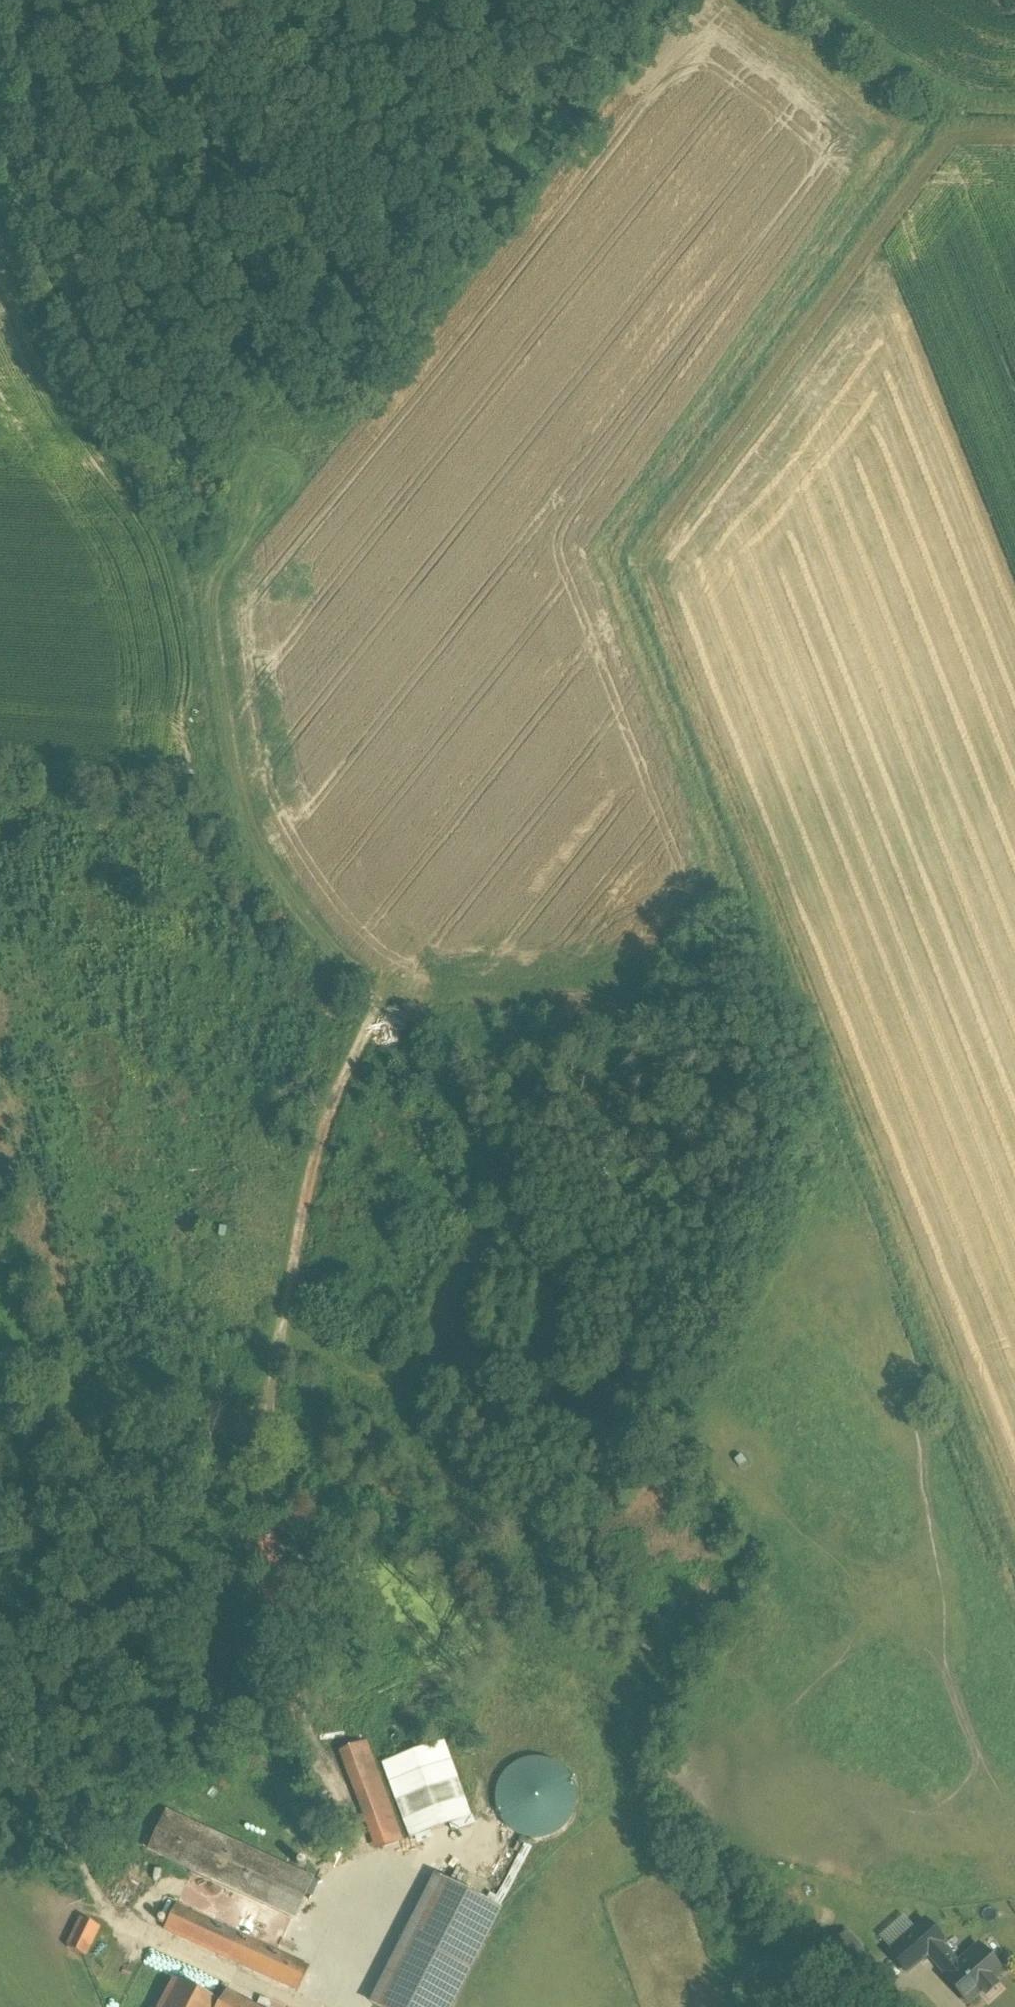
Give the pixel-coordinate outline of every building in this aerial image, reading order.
[(401,1838),(467,1815),(441,1739),(372,1762),(364,1737),(333,1748),(368,1851),(402,1840),(401,1838)] [(574,1821),(551,1752),(485,1774),(508,1843),(574,1821)] [(161,1815),(141,1855),(289,1922),(310,1880),(161,1815)] [(427,1879),(362,2006),(448,2006),(496,1911),(427,1879)] [(311,1965),(172,1905),(159,1936),(298,1993),(311,1965)] [(928,1956),(940,1944),(942,1943),(924,1922),(890,1953),(908,1973),(928,1956)] [(96,1933),(77,1923),(63,1947),(84,1958),(96,1933)] [(958,1965),(940,1944),(928,1956),(945,1975),(944,1977),(967,2004),(1002,1973),(978,1947),(958,1965)] [(153,2006),(246,2006),(216,1993),(212,2000),(166,1979),(153,2006)]
